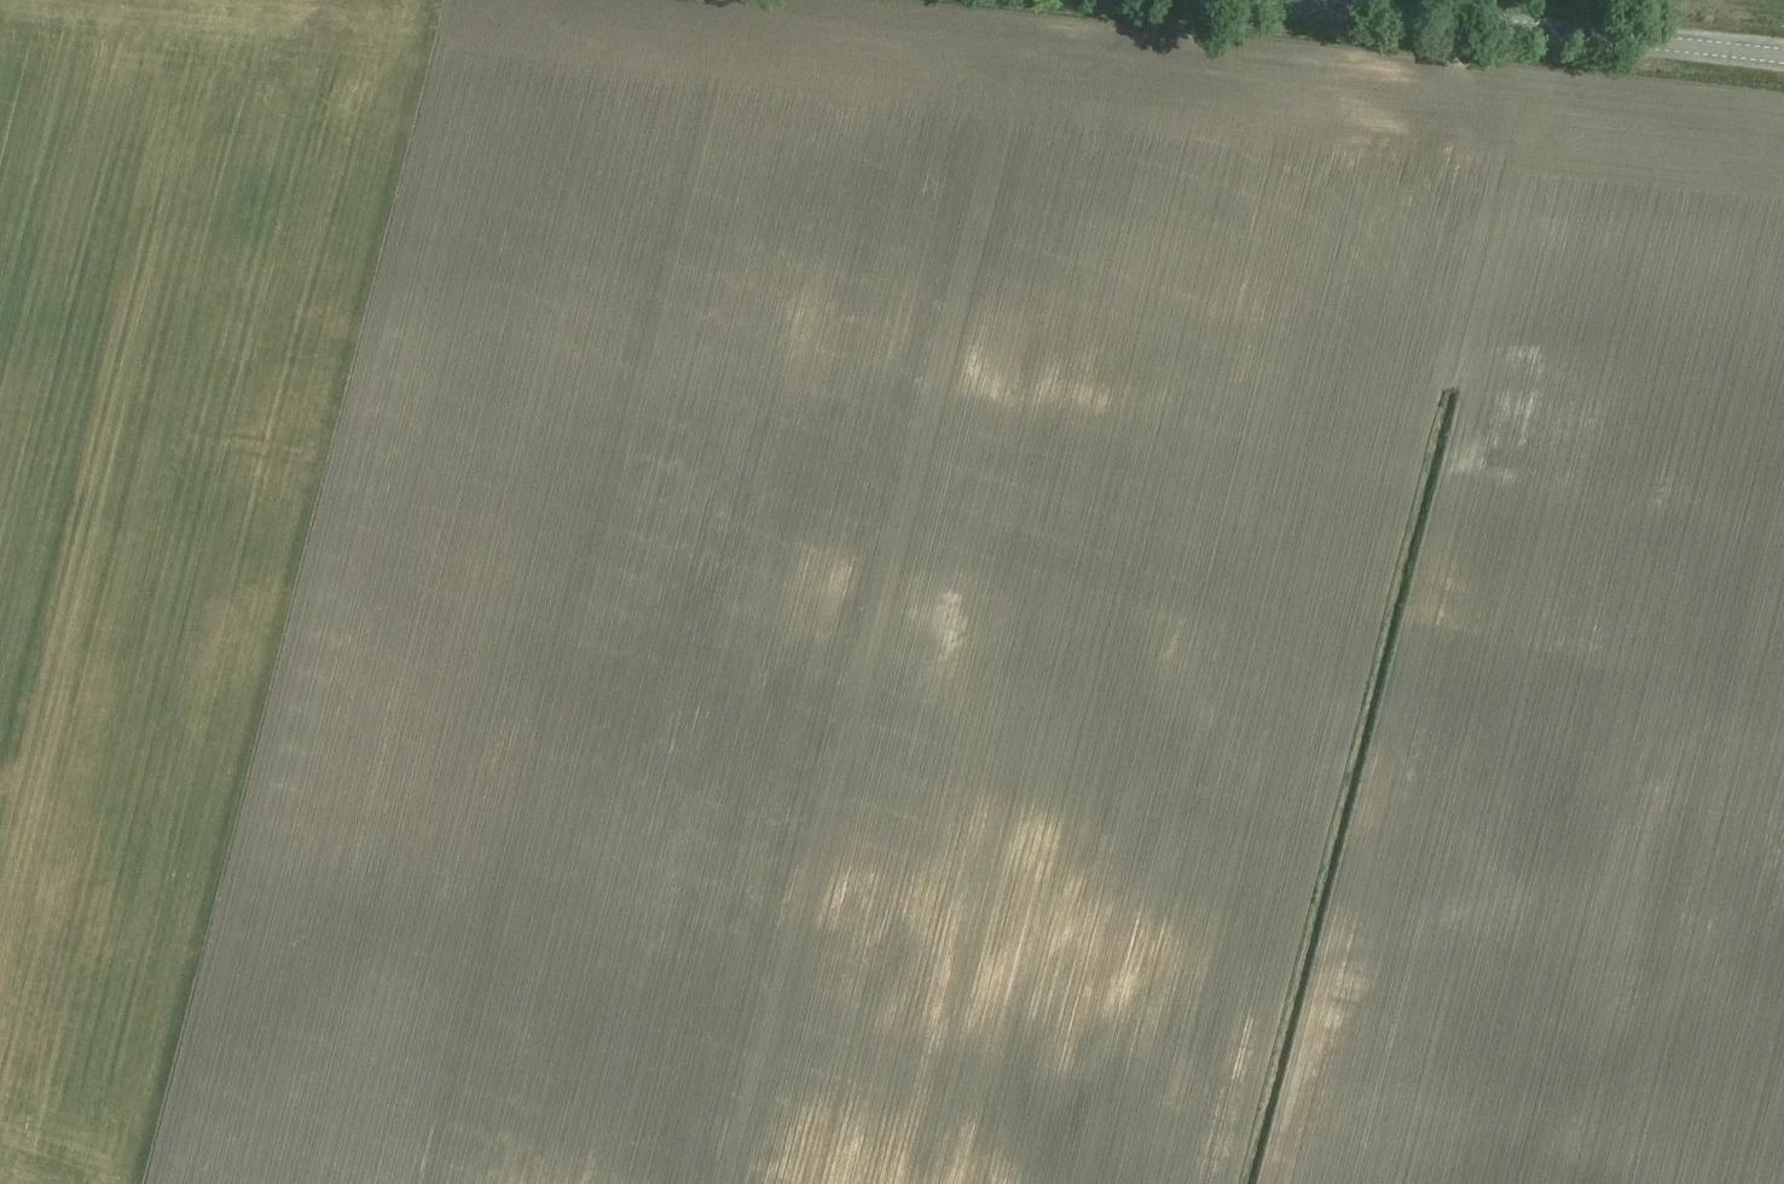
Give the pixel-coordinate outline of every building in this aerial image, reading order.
[(1327,23),(1325,11),(1301,14),(1303,26),(1327,23)]
